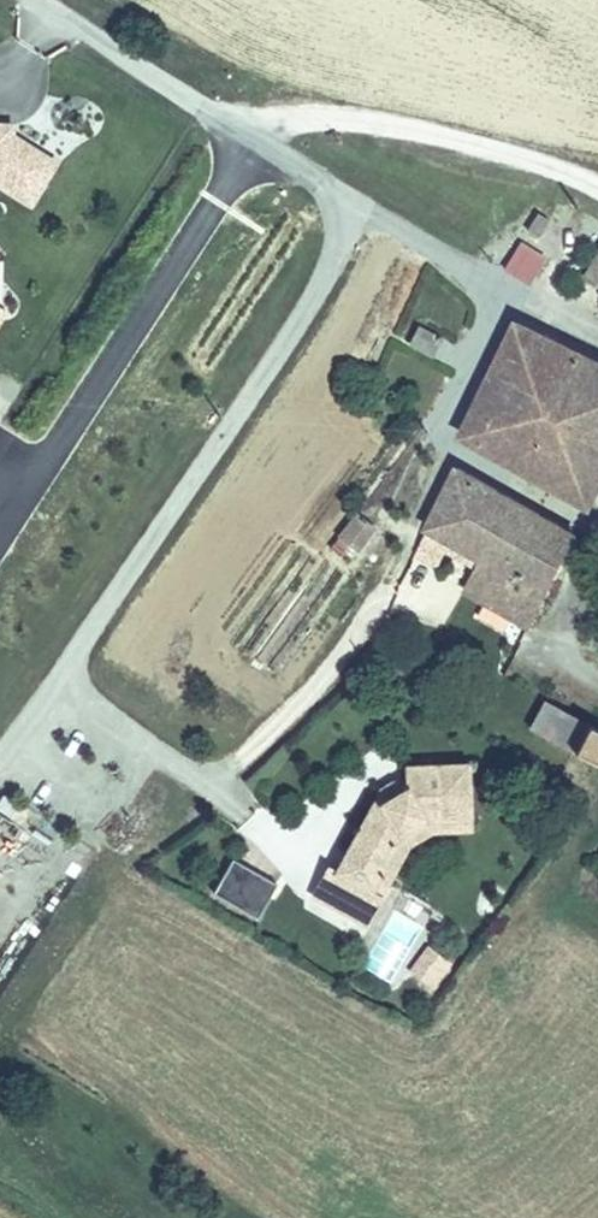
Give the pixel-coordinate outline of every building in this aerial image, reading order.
[(0,126),(0,140),(9,135),(9,126),(0,126)] [(29,203),(53,162),(9,135),(0,140),(0,185),(29,203)] [(539,238),(550,221),(538,213),(527,230),(539,238)] [(521,243),(504,269),(528,284),(545,258),(521,243)] [(597,287),(597,256),(584,278),(597,287)] [(519,321),(518,323),(482,398),(477,407),(464,435),(589,504),(597,486),(597,359),(519,321)] [(439,337),(417,325),(408,344),(430,355),(439,337)] [(472,405),(477,407),(482,398),(476,396),(472,405)] [(463,467),(460,472),(427,528),(484,563),(468,592),(529,628),(574,538),(575,535),(463,467)] [(352,513),(332,541),(353,556),(372,528),(352,513)] [(524,727),(597,765),(597,732),(538,701),(524,727)] [(361,928),(376,898),(365,891),(398,836),(389,821),(419,801),(424,810),(469,808),(470,765),(401,769),(400,788),(375,805),(337,870),(328,865),(309,899),(361,928)] [(365,891),(376,898),(407,846),(437,825),(469,824),(469,808),(424,810),(419,801),(389,821),(398,836),(365,891)] [(274,883),(231,858),(212,892),(255,917),(274,883)] [(446,959),(429,946),(410,972),(427,984),(446,959)] [(16,959),(2,949),(0,952),(0,981),(16,959)]
